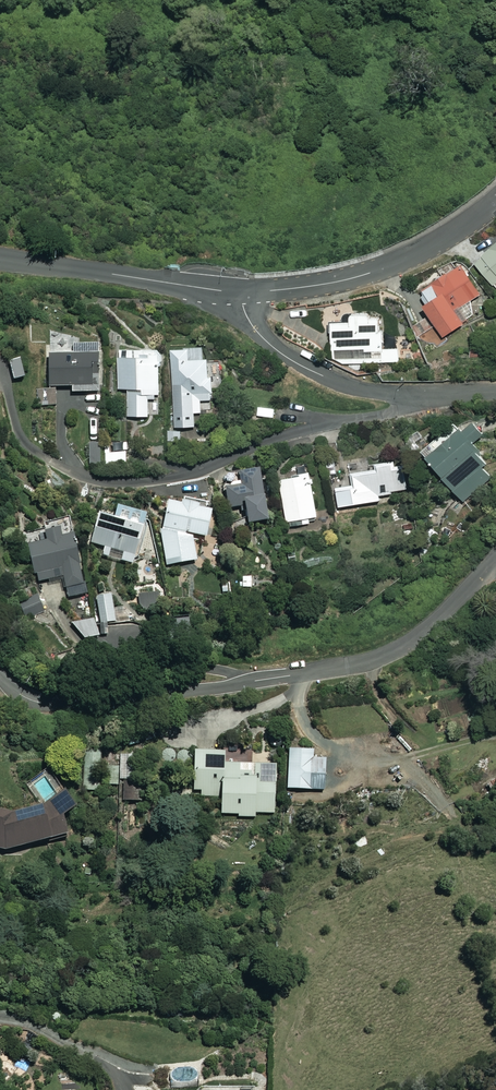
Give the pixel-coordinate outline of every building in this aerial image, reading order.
[(476,265),(492,284),(494,283),(495,285),(495,247),(476,265)] [(464,266),(420,295),(428,307),(426,308),(446,338),(466,324),(462,319),(488,302),(464,266)] [(334,364),(401,362),(400,349),(384,350),(383,342),(388,342),(387,331),(383,331),(382,319),(372,319),(372,314),(353,315),(354,323),(332,324),(334,364)] [(101,346),(76,346),(76,356),(51,356),(51,387),(74,387),(74,393),(101,393),(101,346)] [(164,351),(122,349),(120,390),(134,390),(134,408),(145,408),(146,394),(163,395),(164,351)] [(198,427),(197,415),(206,414),(206,401),(213,401),(211,360),(207,360),(206,349),(174,350),(177,428),(198,427)] [(279,408),(262,407),(262,416),(278,418),(279,408)] [(470,415),(425,452),(465,500),(495,475),(495,469),(478,448),(489,438),(470,415)] [(404,491),(400,462),(379,464),(379,471),(352,474),(355,505),(382,502),(381,494),(404,491)] [(267,496),(264,471),(243,474),(244,486),(228,488),(230,509),(248,506),(251,525),(272,522),(269,496),(267,496)] [(319,516),(313,477),(282,482),(288,521),(319,516)] [(202,504),(189,501),(184,505),(172,503),(163,534),(167,566),(199,561),(195,535),(210,538),(216,512),(201,509),(202,504)] [(150,516),(121,508),(118,519),(102,514),(94,544),(107,547),(105,556),(138,564),(150,516)] [(65,539),(63,530),(48,533),(50,542),(31,546),(39,582),(65,577),(70,599),(89,595),(77,536),(65,539)] [(45,611),(40,597),(21,604),(26,618),(45,611)] [(96,620),(73,625),(86,639),(99,636),(96,620)] [(254,751),(253,764),(227,763),(227,753),(214,752),(215,741),(198,740),(195,795),(224,797),(223,815),(257,817),(257,813),(276,814),(279,766),(273,766),(274,752),(254,751)] [(316,751),(291,750),(289,789),(326,791),(328,759),(315,758),(316,751)] [(139,756),(130,756),(130,779),(139,779),(139,756)] [(143,782),(123,783),(123,801),(144,800),(143,782)] [(46,806),(18,813),(0,809),(0,849),(9,851),(70,835),(66,819),(81,809),(74,794),(46,806)]
